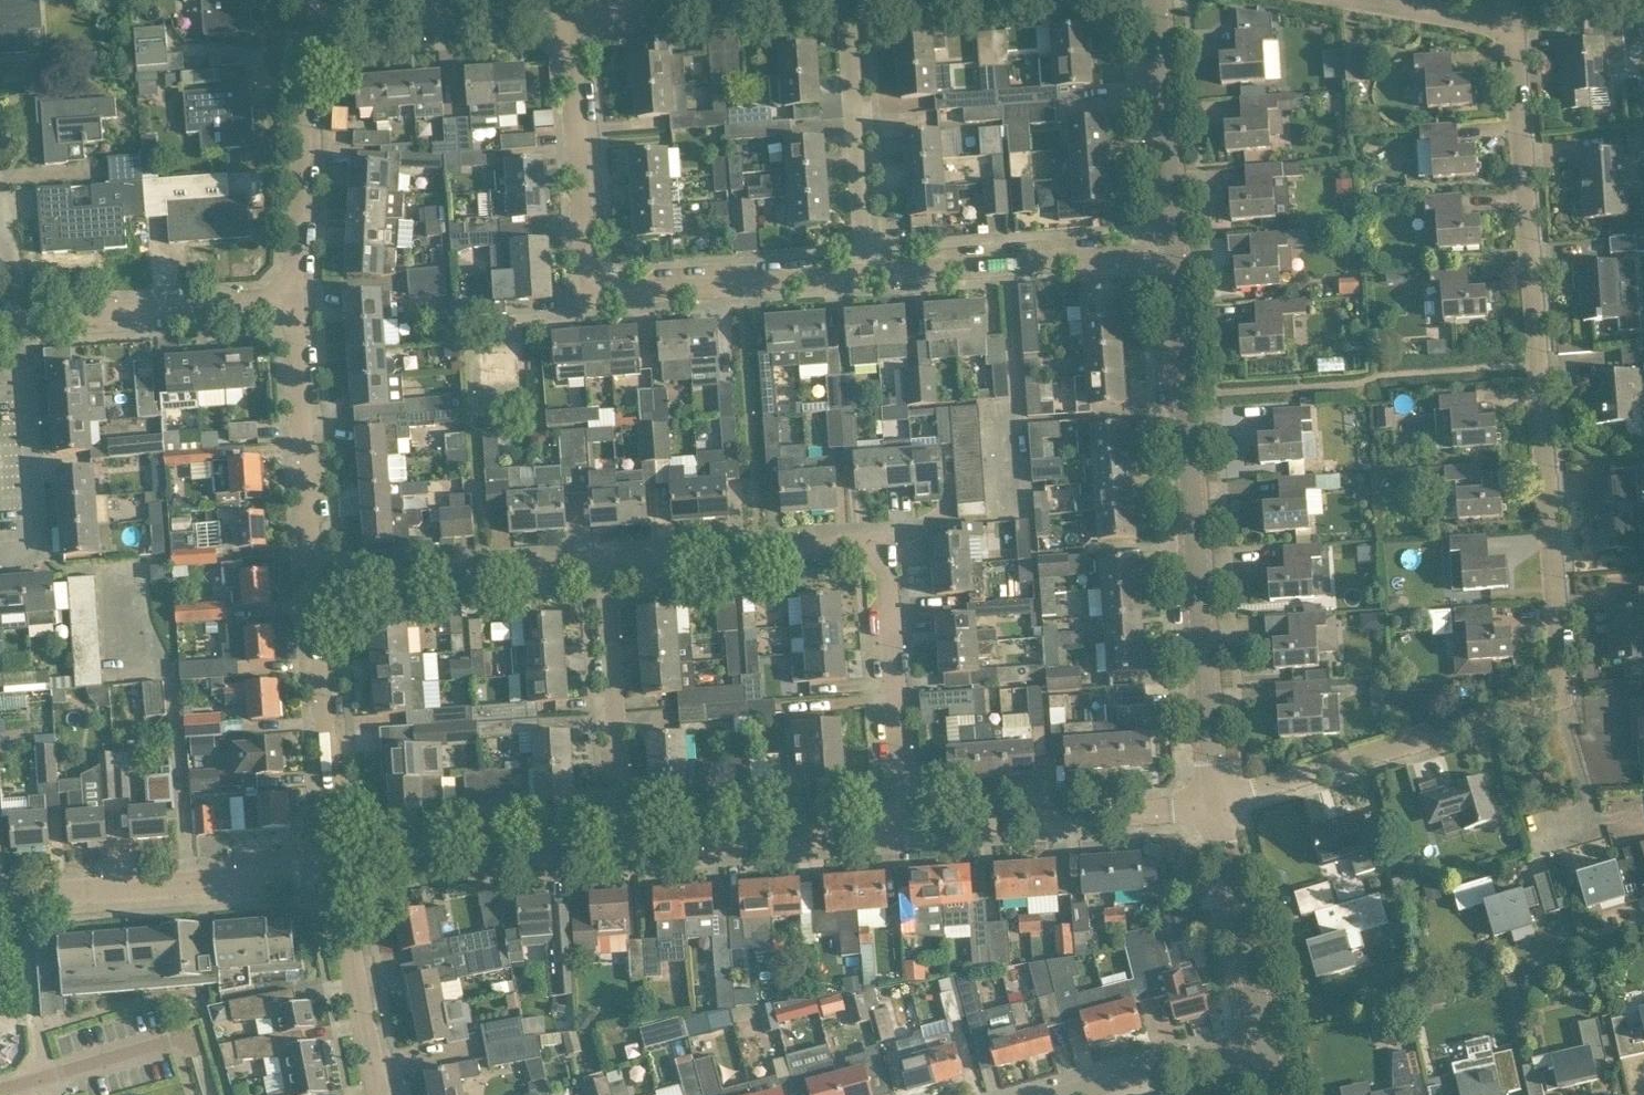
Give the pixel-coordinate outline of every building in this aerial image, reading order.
[(42,48),(38,0),(0,0),(0,51),(42,48)] [(184,2),(203,1),(204,15),(206,37),(253,33),(251,0),(184,0),(184,2)] [(1024,26),(1023,9),(1006,10),(1007,28),(1024,26)] [(1221,84),(1282,80),(1279,42),(1273,42),(1271,14),(1237,9),(1239,30),(1234,30),(1236,55),(1219,56),(1221,84)] [(1623,14),(1612,15),(1590,17),(1591,41),(1559,43),(1560,59),(1566,58),(1568,82),(1562,82),(1564,109),(1589,107),(1588,91),(1608,90),(1607,78),(1628,76),(1623,14)] [(1040,59),(1089,55),(1086,26),(1052,28),(1054,57),(1040,58),(1040,59)] [(135,30),(138,74),(185,71),(183,54),(163,56),(162,47),(168,47),(166,28),(135,30)] [(735,29),(721,30),(725,86),(740,85),(735,29)] [(696,129),(726,126),(729,126),(728,112),(725,86),(721,30),(708,32),(712,87),(714,113),(695,115),(696,129)] [(978,34),(980,62),(995,61),(993,33),(978,34)] [(1006,33),(993,33),(995,61),(1008,60),(1006,33)] [(897,39),(899,68),(933,66),(932,51),(946,50),(945,36),(897,39)] [(633,60),(635,89),(684,85),(682,56),(668,57),(667,40),(641,42),(642,59),(633,60)] [(781,49),(783,78),(816,75),(814,46),(781,49)] [(1344,48),(1346,70),(1347,83),(1367,82),(1364,46),(1344,48)] [(1343,77),(1342,48),(1324,49),(1325,78),(1343,77)] [(210,52),(211,68),(222,68),(221,51),(210,52)] [(1426,69),(1427,82),(1429,108),(1472,105),(1470,77),(1452,78),(1451,54),(1414,57),(1415,70),(1426,69)] [(1003,105),(1055,102),(1057,102),(1056,87),(1091,84),(1089,55),(1040,59),(1043,88),(1030,89),(1010,91),(1008,60),(995,61),(998,106),(1003,105)] [(947,109),(965,108),(998,106),(995,61),(980,62),(980,66),(983,92),(946,95),(947,109)] [(933,66),(899,68),(901,97),(936,94),(933,66)] [(523,68),(495,70),(498,117),(498,118),(500,118),(516,117),(516,116),(515,103),(525,102),(523,68)] [(393,76),(384,77),(386,108),(387,122),(389,122),(389,119),(397,118),(400,107),(413,106),(411,75),(409,75),(409,70),(393,71),(393,76)] [(495,70),(467,72),(469,93),(470,106),(471,106),(473,119),(498,117),(495,70)] [(165,74),(166,87),(181,86),(180,73),(165,74)] [(439,73),(411,75),(413,106),(415,106),(417,119),(442,117),(441,104),(439,73)] [(816,75),(783,78),(770,79),(771,101),(777,106),(785,106),(785,107),(818,104),(816,75)] [(384,77),(356,79),(358,110),(372,109),(374,109),(375,122),(387,122),(386,108),(384,77)] [(139,81),(140,97),(158,95),(157,80),(139,81)] [(684,85),(635,89),(637,118),(686,114),(684,85)] [(207,151),(224,149),(256,146),(250,86),(185,93),(189,134),(205,132),(207,151)] [(1271,150),(1270,136),(1284,135),(1282,110),(1297,109),(1296,95),(1239,99),(1241,123),(1225,125),(1226,153),(1271,150)] [(61,101),(61,97),(37,99),(39,123),(44,122),(47,164),(67,162),(65,139),(83,138),(84,143),(87,143),(87,142),(104,141),(102,119),(117,118),(115,97),(61,101)] [(1004,120),(1018,119),(1032,118),(1032,124),(1057,123),(1055,102),(1003,105),(1004,120)] [(966,123),(1004,120),(1003,105),(998,106),(965,108),(966,123)] [(729,126),(726,126),(727,141),(763,138),(762,123),(774,122),(773,114),(771,111),(769,109),(728,112),(729,126)] [(473,119),(458,120),(461,155),(475,154),(473,119)] [(1008,134),(1010,154),(1021,153),(1019,125),(1018,119),(1004,120),(1005,134),(1008,134)] [(1068,122),(1071,150),(1106,147),(1104,119),(1068,122)] [(446,144),(433,145),(434,155),(446,155),(461,155),(458,120),(445,121),(446,144)] [(1434,127),(1419,128),(1420,142),(1431,141),(1434,179),(1477,176),(1475,148),(1458,149),(1456,125),(1434,127)] [(1001,127),(981,129),(982,141),(1002,140),(1001,127)] [(905,133),(907,161),(942,159),(940,131),(905,133)] [(355,132),(354,146),(380,147),(391,147),(390,132),(378,133),(355,132)] [(1629,152),(1643,151),(1643,132),(1628,133),(1629,152)] [(533,135),(514,136),(498,137),(499,152),(534,149),(533,135)] [(786,141),(789,170),(823,168),(821,138),(800,140),(786,141)] [(418,155),(419,155),(418,143),(403,144),(404,155),(418,155)] [(1071,161),(1073,177),(1108,174),(1106,147),(1071,150),(1052,151),(1052,162),(1071,161)] [(632,182),(667,180),(682,178),(680,150),(630,154),(632,182)] [(1623,151),(1598,153),(1576,154),(1577,169),(1582,169),(1586,219),(1627,216),(1623,151)] [(461,155),(462,168),(497,166),(496,152),(475,154),(461,155)] [(1010,154),(1012,181),(1032,179),(1031,152),(1021,153),(1010,154)] [(355,153),(354,164),(359,164),(387,165),(387,154),(355,153)] [(993,163),(995,183),(1006,182),(1003,154),(978,156),(979,164),(993,163)] [(400,155),(399,169),(417,169),(418,155),(404,155),(400,155)] [(121,183),(142,181),(143,181),(141,156),(109,159),(111,183),(121,183)] [(730,157),(731,174),(743,173),(742,156),(730,157)] [(159,176),(158,157),(143,158),(145,177),(159,176)] [(712,159),(713,176),(725,175),(724,158),(712,159)] [(907,161),(908,188),(944,186),(942,159),(907,161)] [(518,163),(506,164),(506,170),(495,171),(497,192),(508,192),(542,189),(540,161),(518,163)] [(352,164),(350,192),(385,194),(396,194),(397,174),(391,167),(388,167),(388,165),(387,165),(359,164),(354,164),(352,164)] [(1276,231),(1275,218),(1273,180),(1283,180),(1282,165),(1244,168),(1246,191),(1229,193),(1231,221),(1242,220),(1243,233),(1276,231)] [(791,197),(791,199),(825,196),(823,168),(789,170),(790,185),(781,186),(780,176),(762,177),(762,187),(749,188),(750,200),(791,197)] [(743,173),(731,174),(732,191),(744,190),(743,173)] [(1108,174),(1073,177),(1058,178),(1061,221),(1093,219),(1092,204),(1110,202),(1108,174)] [(725,175),(713,176),(715,192),(726,191),(725,175)] [(1353,178),(1336,179),(1338,195),(1354,194),(1353,178)] [(248,196),(211,198),(209,179),(171,181),(172,201),(168,202),(169,221),(170,243),(171,243),(171,235),(230,230),(230,238),(251,237),(248,196)] [(1032,179),(1012,181),(1013,190),(1015,215),(1035,213),(1032,179)] [(160,180),(143,181),(146,216),(146,218),(163,217),(160,180)] [(632,182),(634,209),(669,207),(667,180),(632,182)] [(1006,182),(995,183),(984,184),(987,217),(1008,215),(1006,182)] [(944,186),(908,188),(910,217),(960,213),(958,185),(944,186)] [(72,209),(70,187),(45,189),(47,215),(65,214),(68,250),(56,251),(56,252),(127,247),(124,205),(72,209)] [(493,218),(465,220),(465,222),(466,235),(470,235),(499,233),(498,220),(522,219),(544,217),(543,204),(546,204),(548,202),(547,193),(545,191),(542,191),(542,189),(508,192),(497,192),(491,193),(493,218)] [(404,194),(396,194),(385,194),(350,192),(349,219),(383,221),(399,222),(402,222),(404,194)] [(1424,198),(1425,213),(1436,212),(1439,249),(1483,246),(1481,218),(1463,219),(1461,195),(1424,198)] [(825,196),(791,199),(794,228),(827,225),(825,196)] [(732,202),(734,235),(755,234),(752,201),(732,202)] [(716,203),(716,205),(717,217),(728,217),(727,203),(716,203)] [(669,207),(634,209),(636,238),(671,235),(669,207)] [(424,210),(425,224),(439,223),(438,209),(424,210)] [(399,222),(383,221),(349,219),(347,247),(397,250),(397,249),(398,249),(399,222)] [(465,220),(451,221),(452,236),(466,235),(465,222),(465,220)] [(439,223),(425,224),(426,238),(441,237),(439,223)] [(924,227),(911,228),(912,241),(925,240),(924,227)] [(1308,231),(1287,233),(1249,236),(1251,260),(1234,261),(1236,289),(1281,286),(1280,273),(1293,272),(1291,247),(1310,246),(1308,231)] [(499,233),(470,235),(474,248),(500,247),(499,233)] [(1643,251),(1643,236),(1635,236),(1637,252),(1643,251)] [(503,275),(548,272),(546,243),(524,245),(501,246),(503,275)] [(395,274),(397,250),(347,247),(346,275),(381,277),(395,274)] [(443,250),(432,250),(432,263),(444,263),(443,250)] [(1597,263),(1575,265),(1577,279),(1587,279),(1588,290),(1582,290),(1584,322),(1605,320),(1621,319),(1621,309),(1639,307),(1637,278),(1636,260),(1620,261),(1597,263)] [(1466,266),(1444,268),(1430,269),(1431,282),(1441,282),(1444,320),(1488,317),(1486,289),(1468,290),(1466,266)] [(444,268),(409,271),(409,284),(444,281),(444,268)] [(550,300),(548,272),(503,275),(491,276),(493,304),(470,306),(471,319),(506,316),(505,303),(550,300)] [(1117,293),(1112,293),(1111,279),(1081,281),(1082,296),(1066,297),(1067,311),(1070,310),(1071,324),(1119,321),(1117,293)] [(1360,295),(1360,280),(1339,281),(1340,295),(1360,295)] [(444,281),(409,284),(410,299),(445,296),(444,281)] [(1018,286),(1021,328),(1037,327),(1034,285),(1018,286)] [(345,295),(347,324),(393,320),(391,293),(379,293),(345,295)] [(1313,300),(1292,302),(1254,304),(1256,328),(1239,329),(1241,358),(1285,355),(1284,340),(1294,339),(1293,316),(1307,315),(1306,309),(1314,309),(1313,300)] [(983,304),(955,306),(957,340),(959,358),(986,356),(987,365),(992,365),(1007,364),(1004,336),(985,337),(984,326),(983,304)] [(955,306),(927,308),(928,329),(929,342),(930,361),(932,361),(959,358),(957,340),(955,306)] [(903,310),(875,312),(879,365),(879,361),(906,359),(905,344),(906,344),(903,310)] [(879,365),(875,312),(846,314),(849,348),(851,348),(852,367),(879,365)] [(824,315),(796,317),(799,366),(800,378),(828,376),(824,315)] [(796,317),(768,319),(769,340),(770,354),(771,368),(774,368),(799,366),(796,317)] [(347,324),(349,351),(383,349),(383,348),(401,347),(399,320),(393,320),(347,324)] [(1086,349),(1086,351),(1121,348),(1119,321),(1071,324),(1072,350),(1086,349)] [(444,324),(445,345),(460,344),(458,323),(444,324)] [(716,323),(687,326),(690,360),(691,380),(693,379),(692,374),(719,372),(718,358),(716,323)] [(690,360),(687,326),(659,328),(663,382),(691,380),(690,360)] [(1023,354),(1039,353),(1037,327),(1021,328),(1023,354)] [(636,330),(608,332),(610,360),(611,377),(640,375),(638,358),(636,330)] [(608,332),(581,334),(584,379),(611,377),(610,360),(608,332)] [(584,379),(581,334),(552,336),(555,365),(557,364),(559,382),(584,379)] [(1444,341),(1427,342),(1428,355),(1445,354),(1444,341)] [(460,344),(445,345),(446,358),(458,357),(458,363),(452,363),(453,372),(462,371),(460,344)] [(1075,378),(1075,379),(1123,375),(1121,348),(1086,351),(1088,377),(1075,378)] [(349,351),(350,379),(385,377),(393,376),(397,372),(396,362),(391,359),(384,359),(383,349),(349,351)] [(254,354),(225,356),(227,390),(256,388),(254,354)] [(197,358),(200,392),(227,390),(225,356),(197,358)] [(201,409),(201,407),(200,392),(197,358),(169,360),(170,382),(171,395),(182,394),(182,404),(189,410),(201,409)] [(1037,359),(1024,360),(1025,380),(1032,380),(1032,385),(1039,385),(1037,359)] [(153,362),(135,363),(137,391),(143,390),(142,389),(148,388),(149,392),(155,392),(153,362)] [(1010,398),(1007,364),(992,365),(994,388),(978,390),(979,400),(1010,398)] [(51,369),(53,398),(105,394),(103,365),(51,369)] [(932,368),(920,369),(920,370),(923,405),(938,404),(938,394),(936,368),(932,368)] [(884,407),(909,406),(923,405),(920,370),(895,372),(897,398),(883,399),(884,407)] [(1639,371),(1615,372),(1603,373),(1604,393),(1594,394),(1596,425),(1626,423),(1627,437),(1643,436),(1640,385),(1639,371)] [(385,377),(350,379),(352,408),(405,404),(402,375),(393,376),(385,377)] [(855,375),(840,376),(842,411),(854,410),(858,410),(855,375)] [(1123,375),(1075,379),(1078,413),(1091,413),(1090,406),(1125,403),(1123,375)] [(840,376),(826,378),(829,412),(840,411),(842,411),(840,376)] [(775,380),(761,381),(764,417),(777,416),(775,380)] [(1032,380),(1025,380),(1028,416),(1041,415),(1054,414),(1053,402),(1040,402),(1039,385),(1032,385),(1032,380)] [(721,418),(721,420),(734,419),(732,383),(718,384),(720,412),(710,413),(711,419),(721,418)] [(143,390),(137,391),(139,419),(162,417),(161,402),(156,403),(155,392),(149,392),(148,388),(142,389),(143,390)] [(665,389),(653,390),(655,424),(667,424),(665,389)] [(639,391),(642,425),(655,424),(653,390),(639,391)] [(105,394),(53,398),(53,399),(50,399),(51,413),(54,413),(55,425),(90,423),(107,422),(105,394)] [(1477,394),(1455,396),(1440,397),(1441,412),(1451,411),(1454,449),(1498,446),(1495,417),(1479,418),(1477,394)] [(427,398),(428,413),(453,411),(465,409),(464,395),(427,398)] [(802,403),(790,404),(790,406),(790,415),(803,414),(802,403)] [(950,407),(951,422),(979,419),(978,405),(950,407)] [(884,407),(882,407),(883,421),(883,423),(910,421),(910,417),(909,411),(909,406),(884,407)] [(600,407),(587,408),(589,423),(601,422),(600,407)] [(950,407),(909,411),(910,417),(937,415),(939,446),(953,444),(952,435),(951,422),(950,407)] [(589,423),(587,408),(576,409),(577,424),(589,423)] [(1310,408),(1301,408),(1274,410),(1276,434),(1258,435),(1260,464),(1305,461),(1303,433),(1312,433),(1310,408)] [(842,411),(840,411),(843,448),(857,447),(854,410),(842,411)] [(355,430),(357,459),(402,456),(401,455),(399,439),(411,438),(411,428),(435,426),(435,424),(454,423),(453,411),(428,413),(379,417),(379,428),(355,430)] [(829,412),(826,413),(829,449),(843,448),(840,411),(829,412)] [(1377,412),(1378,430),(1395,428),(1394,411),(1377,412)] [(777,416),(764,417),(763,417),(765,454),(780,453),(777,416)] [(734,419),(721,420),(723,456),(737,455),(734,419)] [(951,422),(952,435),(980,433),(979,419),(951,422)] [(1078,458),(1084,458),(1128,455),(1126,426),(1099,428),(1098,421),(1076,423),(1078,458)] [(92,459),(152,454),(165,453),(165,451),(163,435),(108,439),(109,445),(91,446),(90,423),(55,425),(57,454),(91,452),(92,459)] [(1031,460),(1044,459),(1054,459),(1053,442),(1043,443),(1043,440),(1061,439),(1060,423),(1029,425),(1031,460)] [(230,425),(231,441),(260,440),(259,424),(230,425)] [(655,424),(642,425),(638,426),(641,462),(657,460),(655,424)] [(667,424),(655,424),(657,460),(670,459),(667,424)] [(165,451),(203,448),(202,435),(202,429),(163,432),(163,435),(165,451)] [(562,479),(534,481),(537,532),(564,530),(561,493),(575,492),(574,467),(571,430),(559,431),(562,479)] [(585,430),(571,430),(574,467),(588,467),(585,430)] [(952,435),(953,444),(954,449),(981,447),(980,433),(952,435)] [(217,434),(202,435),(203,448),(217,447),(218,447),(217,434)] [(911,440),(883,442),(884,456),(886,488),(913,486),(911,454),(911,440)] [(807,476),(805,446),(780,448),(781,463),(779,463),(783,516),(809,514),(807,476)] [(806,446),(805,446),(807,476),(809,514),(836,513),(833,460),(833,457),(807,459),(806,446)] [(165,451),(165,453),(166,466),(191,464),(193,481),(215,479),(216,493),(218,493),(234,492),(234,494),(236,494),(237,504),(242,504),(247,504),(246,493),(248,493),(248,499),(261,498),(261,492),(263,492),(260,460),(218,463),(217,447),(203,448),(165,451)] [(954,449),(955,463),(982,461),(981,447),(954,449)] [(468,464),(467,449),(446,451),(447,465),(468,464)] [(940,452),(911,454),(913,486),(914,501),(939,500),(938,484),(942,484),(940,462),(940,452)] [(152,454),(155,494),(168,493),(166,466),(165,453),(152,454)] [(723,456),(722,456),(723,467),(724,481),(739,480),(737,455),(723,456)] [(1081,484),(1081,486),(1130,482),(1128,455),(1084,458),(1086,484),(1081,484)] [(357,459),(359,488),(401,485),(408,479),(406,458),(402,456),(357,459)] [(884,456),(855,457),(857,489),(886,488),(884,456)] [(700,521),(697,469),(685,470),(684,457),(671,458),(672,471),(670,471),(674,523),(700,521)] [(1612,482),(1590,484),(1590,486),(1593,486),(1596,529),(1593,529),(1595,550),(1638,548),(1643,544),(1643,529),(1636,526),(1633,482),(1643,482),(1643,458),(1611,460),(1612,482)] [(1044,459),(1031,460),(1033,483),(1046,482),(1044,459)] [(955,463),(956,477),(984,475),(982,461),(955,463)] [(1461,467),(1445,468),(1446,482),(1456,482),(1459,519),(1481,518),(1503,516),(1501,488),(1484,489),(1483,465),(1461,467)] [(723,467),(697,469),(700,521),(727,519),(724,481),(723,467)] [(58,472),(61,500),(95,498),(108,497),(108,496),(95,497),(93,469),(58,472)] [(535,495),(534,481),(507,482),(506,472),(484,473),(486,504),(508,502),(510,534),(537,532),(535,495)] [(642,473),(615,475),(616,489),(619,527),(645,525),(642,473)] [(1339,474),(1316,476),(1279,478),(1280,503),(1263,504),(1265,532),(1309,529),(1307,492),(1317,491),(1317,490),(1340,489),(1339,474)] [(588,476),(589,491),(592,528),(619,527),(616,489),(615,475),(588,476)] [(956,477),(957,491),(985,488),(984,475),(956,477)] [(1085,512),(1085,513),(1132,510),(1130,482),(1081,486),(1081,497),(1075,497),(1076,512),(1085,512)] [(428,483),(415,484),(416,496),(429,495),(428,483)] [(359,488),(361,516),(409,513),(409,512),(404,512),(401,485),(359,488)] [(957,491),(958,504),(986,502),(985,488),(957,491)] [(234,492),(218,493),(219,506),(237,504),(236,494),(234,494),(234,492)] [(151,503),(152,522),(165,521),(164,502),(168,502),(168,497),(168,493),(155,494),(155,502),(151,503)] [(171,493),(168,497),(168,502),(172,506),(177,505),(181,501),(180,496),(176,493),(171,493)] [(1034,494),(1035,513),(1041,513),(1042,518),(1048,517),(1047,493),(1034,494)] [(441,502),(442,509),(465,508),(464,494),(450,495),(450,501),(441,502)] [(61,500),(63,528),(97,525),(110,525),(108,497),(95,498),(61,500)] [(986,502),(958,504),(959,518),(987,516),(986,502)] [(242,504),(237,504),(219,506),(220,511),(220,518),(220,522),(222,550),(267,547),(265,515),(243,516),(242,504)] [(465,508),(442,509),(430,510),(431,523),(440,523),(442,551),(455,550),(454,538),(474,537),(473,507),(465,508)] [(1132,510),(1085,513),(1087,537),(1100,536),(1100,540),(1134,538),(1132,510)] [(220,511),(204,512),(205,523),(220,522),(220,518),(220,511)] [(409,513),(361,516),(363,545),(411,542),(409,524),(410,524),(409,513)] [(1041,513),(1035,513),(1037,537),(1050,537),(1048,517),(1042,518),(1041,513)] [(1015,521),(1019,563),(1025,562),(1025,558),(1031,557),(1029,520),(1015,521)] [(165,521),(152,522),(154,555),(165,554),(164,536),(166,536),(165,521)] [(946,537),(933,538),(934,566),(968,564),(966,539),(982,538),(981,524),(967,525),(959,526),(945,527),(946,537)] [(97,525),(63,528),(65,556),(99,554),(99,552),(112,551),(110,525),(97,525)] [(216,563),(215,547),(199,549),(197,532),(171,534),(174,566),(216,563)] [(1466,537),(1450,539),(1451,552),(1451,553),(1454,591),(1465,590),(1465,591),(1486,589),(1508,588),(1506,559),(1490,560),(1488,560),(1487,551),(1489,550),(1488,536),(1466,537)] [(433,538),(425,539),(426,553),(434,552),(433,538)] [(1320,544),(1306,545),(1283,547),(1285,571),(1268,572),(1270,601),(1314,598),(1311,560),(1321,559),(1320,544)] [(1627,553),(1628,569),(1640,568),(1638,553),(1627,553)] [(1097,591),(1104,591),(1138,588),(1136,560),(1101,563),(1096,563),(1087,555),(1038,559),(1041,591),(1047,591),(1047,596),(1054,596),(1054,593),(1067,592),(1067,587),(1054,589),(1053,577),(1092,574),(1093,590),(1097,591)] [(1020,582),(1033,581),(1031,557),(1025,558),(1025,562),(1019,563),(1020,582)] [(223,564),(224,576),(225,589),(233,589),(234,606),(246,605),(246,607),(271,605),(269,572),(245,574),(244,562),(223,564)] [(968,564),(934,566),(936,594),(957,593),(970,592),(968,564)] [(165,567),(154,568),(155,579),(166,579),(165,567)] [(54,576),(25,578),(28,613),(57,611),(54,576)] [(68,579),(69,593),(97,591),(96,577),(68,579)] [(0,580),(0,610),(2,630),(29,628),(28,613),(25,578),(0,580)] [(1104,591),(1106,618),(1140,615),(1138,588),(1104,591)] [(1098,601),(1097,591),(1093,590),(1067,592),(1054,593),(1054,596),(1047,596),(1047,591),(1041,591),(1042,616),(1055,615),(1055,604),(1098,601)] [(97,591),(69,593),(70,607),(98,605),(97,591)] [(1632,592),(1625,593),(1626,609),(1608,610),(1608,612),(1613,612),(1614,631),(1610,631),(1612,661),(1643,658),(1643,592),(1632,592)] [(717,607),(719,633),(738,631),(737,605),(735,605),(734,595),(724,596),(725,606),(717,607)] [(744,614),(742,614),(744,631),(744,632),(757,630),(756,615),(756,613),(755,596),(742,597),(744,614)] [(803,599),(805,627),(838,624),(836,596),(803,599)] [(1397,597),(1384,601),(1387,612),(1400,608),(1397,597)] [(1017,601),(993,602),(994,617),(1035,614),(1033,600),(1026,600),(1017,601)] [(177,606),(178,624),(228,620),(226,602),(177,606)] [(464,652),(463,636),(460,604),(428,607),(428,616),(449,614),(451,637),(452,653),(464,652)] [(1322,604),(1305,606),(1305,615),(1311,614),(1323,613),(1322,604)] [(98,605),(70,607),(71,620),(99,618),(98,605)] [(1495,631),(1493,606),(1451,610),(1456,675),(1460,675),(1492,672),(1492,660),(1513,658),(1511,630),(1495,631)] [(640,610),(642,639),(686,635),(684,607),(640,610)] [(1323,613),(1311,614),(1305,615),(1288,616),(1290,639),(1272,641),(1275,669),(1319,665),(1318,653),(1339,651),(1336,614),(1325,615),(1325,613),(1323,613)] [(1385,631),(1384,614),(1361,615),(1362,632),(1385,631)] [(939,617),(941,646),(998,641),(997,630),(974,631),(973,618),(972,615),(939,617)] [(1095,645),(1095,646),(1142,643),(1140,615),(1106,618),(1107,644),(1095,645)] [(509,621),(511,648),(561,645),(559,617),(509,621)] [(71,620),(72,634),(100,632),(99,618),(71,620)] [(469,621),(472,652),(484,651),(481,620),(469,621)] [(207,633),(218,632),(218,621),(207,622),(207,633)] [(838,624),(805,627),(790,628),(791,641),(806,640),(807,654),(841,652),(838,624)] [(1043,627),(1044,650),(1059,649),(1059,648),(1084,646),(1083,631),(1058,633),(1057,626),(1043,627)] [(370,631),(372,659),(421,655),(421,654),(406,655),(404,628),(370,631)] [(273,629),(250,631),(228,633),(229,646),(231,664),(275,661),(273,629)] [(744,632),(746,659),(760,658),(757,630),(744,632)] [(100,632),(72,634),(74,647),(101,645),(100,632)] [(642,639),(644,667),(693,662),(692,645),(687,645),(686,635),(642,639)] [(943,674),(977,672),(976,659),(999,658),(998,641),(941,646),(943,674)] [(727,643),(729,663),(733,663),(733,657),(739,657),(739,660),(741,660),(739,642),(727,643)] [(1142,643),(1095,646),(1098,673),(1110,672),(1110,673),(1145,671),(1142,643)] [(74,647),(75,661),(102,659),(101,645),(74,647)] [(513,677),(520,676),(563,673),(561,645),(511,648),(513,677)] [(1046,667),(1047,679),(1048,679),(1049,693),(1083,690),(1081,667),(1061,669),(1059,649),(1044,650),(1046,667)] [(473,661),(468,661),(469,679),(493,677),(492,663),(485,663),(484,651),(472,652),(473,661)] [(841,652),(807,654),(791,655),(793,684),(843,680),(841,652)] [(372,659),(375,687),(423,684),(422,665),(421,655),(372,659)] [(704,688),(705,706),(747,703),(747,717),(776,716),(775,701),(750,703),(748,675),(742,676),(741,660),(739,660),(739,657),(733,657),(733,663),(729,663),(730,676),(734,676),(734,686),(704,688)] [(760,658),(746,659),(748,675),(761,674),(760,658)] [(102,659),(75,661),(76,674),(103,672),(102,659)] [(469,679),(468,661),(451,662),(453,680),(469,679)] [(231,662),(227,662),(204,663),(204,664),(187,665),(188,679),(232,677),(231,662)] [(693,662),(644,667),(646,694),(680,692),(680,690),(696,688),(694,662),(693,662)] [(1046,667),(999,670),(1000,683),(1039,681),(1039,679),(1047,679),(1046,667)] [(50,671),(33,672),(33,673),(35,673),(35,679),(31,679),(32,685),(51,683),(50,671)] [(1325,671),(1306,672),(1307,684),(1316,683),(1326,682),(1325,671)] [(5,674),(6,687),(32,685),(31,679),(35,679),(35,673),(33,673),(33,672),(5,674)] [(103,672),(76,674),(77,689),(104,687),(103,672)] [(563,673),(520,676),(522,704),(565,701),(563,673)] [(1388,680),(1371,682),(1372,696),(1389,695),(1388,680)] [(1326,682),(1316,683),(1307,684),(1293,684),(1295,709),(1278,710),(1280,738),(1323,735),(1323,733),(1340,732),(1338,694),(1347,694),(1347,681),(1326,682)] [(164,682),(144,684),(146,713),(147,718),(167,716),(164,682)] [(277,684),(255,686),(227,688),(228,705),(251,703),(252,720),(280,718),(277,684)] [(423,684),(375,687),(377,715),(411,712),(426,711),(423,684)] [(1118,688),(1118,691),(1119,708),(1148,706),(1146,686),(1118,688)] [(985,688),(971,689),(974,716),(987,715),(985,688)] [(54,703),(68,702),(67,689),(53,690),(54,703)] [(950,717),(958,717),(974,716),(971,689),(948,691),(950,717)] [(1107,723),(1093,724),(1094,738),(1096,768),(1124,766),(1121,736),(1120,722),(1119,708),(1118,691),(1106,692),(1107,707),(1106,707),(1107,723)] [(1064,696),(1049,696),(1049,709),(1065,708),(1064,696)] [(1043,698),(1027,699),(1028,711),(1044,709),(1043,698)] [(706,720),(747,717),(747,703),(705,706),(706,720)] [(1634,704),(1636,729),(1641,728),(1643,762),(1643,703),(1634,704)] [(509,704),(470,707),(471,722),(475,722),(510,720),(509,704)] [(431,709),(432,725),(471,722),(470,707),(431,709)] [(1094,738),(1093,724),(1092,710),(1086,710),(1087,724),(1067,726),(1051,726),(1053,755),(1067,754),(1068,770),(1096,768),(1094,738)] [(662,712),(639,716),(642,734),(665,730),(662,712)] [(186,718),(187,739),(191,739),(212,737),(216,737),(223,736),(221,715),(186,718)] [(793,727),(795,754),(840,751),(838,722),(824,723),(824,718),(820,715),(783,717),(784,728),(793,727)] [(987,715),(974,716),(977,747),(979,777),(1006,775),(1004,745),(1002,730),(993,724),(987,725),(987,715)] [(974,716),(958,717),(960,748),(949,749),(951,779),(979,777),(977,747),(974,716)] [(475,722),(477,744),(479,744),(478,739),(512,736),(510,720),(475,722)] [(1121,736),(1124,766),(1152,764),(1148,720),(1120,722),(1121,736)] [(414,749),(387,751),(387,763),(382,763),(383,781),(389,781),(389,782),(441,778),(438,747),(477,744),(475,722),(471,722),(432,725),(432,726),(412,728),(414,749)] [(1045,727),(1002,730),(1004,745),(1006,775),(1034,773),(1032,756),(1047,755),(1045,727)] [(534,768),(534,770),(569,767),(567,734),(519,738),(520,754),(519,754),(520,760),(506,761),(507,771),(534,768)] [(649,737),(651,765),(686,763),(684,734),(649,737)] [(38,783),(59,782),(59,780),(55,736),(35,737),(38,783)] [(212,737),(191,739),(192,755),(217,754),(216,737),(212,737)] [(260,742),(239,744),(240,757),(242,776),(256,775),(263,775),(284,773),(284,769),(287,767),(286,759),(283,757),(281,741),(260,742)] [(840,751),(795,754),(807,754),(808,769),(797,769),(798,781),(810,780),(810,781),(842,779),(840,751)] [(59,780),(59,782),(59,793),(69,793),(73,845),(89,844),(89,849),(106,848),(105,843),(107,842),(104,801),(118,800),(114,753),(114,752),(99,753),(100,766),(82,775),(83,779),(59,780)] [(126,752),(114,753),(118,800),(131,799),(128,770),(126,752)] [(779,755),(751,757),(754,785),(781,783),(779,755)] [(751,757),(733,758),(731,758),(734,787),(754,785),(751,757)] [(686,763),(651,765),(653,793),(688,791),(686,763)] [(131,810),(132,819),(134,840),(169,838),(167,802),(175,801),(172,767),(163,767),(164,775),(147,777),(148,787),(150,808),(131,810)] [(572,800),(569,767),(534,770),(537,803),(572,800)] [(221,770),(192,772),(192,776),(194,793),(216,791),(222,790),(221,770)] [(507,773),(479,774),(482,806),(510,804),(508,783),(507,773)] [(479,774),(464,776),(466,807),(482,806),(479,774)] [(441,778),(389,782),(391,813),(420,811),(420,809),(443,808),(441,778)] [(1419,786),(1425,807),(1429,819),(1441,816),(1447,835),(1474,827),(1495,821),(1483,778),(1439,791),(1436,781),(1419,786)] [(30,798),(2,800),(4,817),(4,819),(13,818),(14,827),(16,849),(51,846),(49,824),(47,796),(30,798)] [(248,798),(249,808),(251,830),(288,827),(285,796),(264,797),(264,798),(254,799),(254,798),(248,798)] [(198,810),(200,835),(214,834),(212,809),(198,810)] [(1322,865),(1342,859),(1352,856),(1358,875),(1377,870),(1372,851),(1373,850),(1362,814),(1311,829),(1322,865)] [(1623,851),(1626,861),(1577,875),(1586,908),(1626,897),(1622,885),(1637,881),(1639,886),(1643,885),(1643,843),(1623,850),(1623,851)] [(1140,856),(1111,859),(1114,892),(1157,888),(1155,860),(1141,861),(1140,856)] [(1416,858),(1401,863),(1405,877),(1420,873),(1416,858)] [(1114,892),(1111,859),(1082,861),(1084,894),(1114,892)] [(1055,862),(1026,865),(1028,898),(1057,896),(1055,862)] [(1028,898),(1026,865),(997,867),(999,900),(1028,898)] [(969,869),(940,871),(943,905),(944,923),(944,927),(969,925),(971,925),(969,903),(971,903),(970,891),(969,869)] [(913,884),(899,885),(903,934),(916,933),(915,925),(944,923),(943,905),(940,871),(912,873),(913,884)] [(885,875),(856,877),(858,911),(887,908),(887,906),(886,898),(885,875)] [(829,914),(815,914),(817,934),(840,933),(842,957),(852,956),(862,955),(860,927),(860,923),(858,911),(856,877),(827,879),(828,902),(829,914)] [(1490,878),(1453,889),(1459,911),(1483,904),(1493,936),(1533,924),(1528,907),(1537,904),(1532,888),(1496,899),(1490,878)] [(799,881),(770,884),(773,917),(802,915),(799,881)] [(1439,893),(1435,881),(1423,885),(1427,897),(1439,893)] [(1302,916),(1314,912),(1336,906),(1329,882),(1295,892),(1302,916)] [(742,910),(729,911),(731,939),(732,950),(754,949),(754,954),(775,952),(773,934),(773,933),(774,933),(773,917),(770,884),(741,886),(742,910)] [(1336,906),(1314,912),(1322,939),(1306,944),(1316,978),(1356,966),(1352,950),(1362,946),(1358,933),(1388,924),(1384,910),(1393,907),(1392,904),(1405,900),(1401,886),(1388,891),(1388,892),(1379,894),(1379,893),(1336,906)] [(711,888),(683,890),(685,921),(687,938),(712,937),(711,919),(713,918),(711,888)] [(685,921),(683,890),(655,892),(658,931),(673,930),(674,939),(675,949),(687,948),(687,938),(685,921)] [(1565,897),(1556,900),(1554,893),(1540,898),(1545,915),(1559,911),(1558,910),(1568,907),(1565,897)] [(593,919),(574,920),(576,942),(576,952),(597,950),(596,937),(629,936),(628,923),(628,917),(626,894),(592,897),(593,919)] [(507,947),(509,961),(524,958),(523,944),(550,942),(554,997),(565,996),(565,1001),(575,1000),(575,996),(578,996),(568,906),(551,908),(550,900),(547,900),(547,895),(534,895),(535,901),(518,902),(520,928),(503,929),(507,947)] [(1076,956),(1078,956),(1087,955),(1086,932),(1090,932),(1087,904),(1072,905),(1076,956)] [(397,916),(404,950),(445,942),(441,924),(449,922),(446,906),(397,916)] [(1117,949),(1126,947),(1141,945),(1155,943),(1152,928),(1127,934),(1125,926),(1124,909),(1115,910),(1116,927),(1117,949)] [(1105,928),(1116,927),(1115,910),(1104,911),(1105,928)] [(1040,914),(1030,915),(1031,933),(1041,932),(1040,914)] [(802,915),(803,946),(816,945),(815,915),(802,915)] [(1031,933),(1030,915),(1019,916),(1021,934),(1031,933)] [(216,926),(216,927),(219,968),(221,994),(253,987),(252,975),(273,973),(304,971),(300,950),(296,950),(293,921),(269,923),(269,922),(216,926)] [(1007,922),(988,924),(991,970),(1010,967),(1007,922)] [(969,925),(973,973),(973,972),(991,970),(988,924),(971,925),(969,925)] [(213,968),(219,968),(216,927),(200,929),(200,925),(163,928),(163,931),(60,939),(64,990),(204,978),(204,975),(214,974),(213,968)] [(860,927),(862,955),(865,985),(876,984),(873,945),(871,945),(870,926),(860,927)] [(1071,930),(1055,931),(1057,955),(1073,954),(1071,930)] [(451,957),(466,955),(500,948),(497,931),(448,941),(451,957)] [(785,933),(773,934),(775,952),(786,952),(785,933)] [(644,940),(646,977),(662,976),(660,939),(644,940)] [(713,940),(716,978),(734,977),(731,939),(713,940)] [(59,1016),(53,940),(37,941),(43,1017),(59,1016)] [(629,941),(629,952),(631,978),(646,977),(644,940),(629,941)] [(1141,945),(1149,977),(1154,999),(1169,995),(1170,1001),(1175,1020),(1188,1017),(1189,1021),(1212,1014),(1207,997),(1204,998),(1194,959),(1177,964),(1171,940),(1155,943),(1141,945)] [(1134,981),(1149,977),(1141,945),(1126,947),(1134,981)] [(511,969),(509,961),(507,947),(500,948),(466,955),(470,977),(511,969)] [(1058,958),(1047,961),(1062,1016),(1080,1010),(1082,1015),(1089,1044),(1100,1041),(1102,1045),(1116,1041),(1115,1037),(1102,988),(1078,994),(1073,978),(1064,980),(1058,958)] [(926,980),(925,961),(904,962),(905,982),(926,980)] [(1029,964),(1046,1029),(1064,1023),(1062,1016),(1047,961),(1029,964)] [(443,1006),(439,985),(458,982),(455,966),(435,970),(435,974),(409,979),(412,996),(407,997),(411,1012),(415,1011),(443,1006)] [(1021,969),(1011,972),(1014,984),(1025,982),(1021,969)] [(973,973),(956,975),(956,977),(966,1016),(984,1011),(973,972),(973,973)] [(1514,974),(1504,976),(1509,1000),(1519,998),(1514,974)] [(734,977),(716,978),(719,1009),(730,1008),(735,1007),(734,992),(734,977)] [(954,991),(940,995),(947,1020),(948,1025),(961,1021),(960,1017),(966,1016),(956,977),(951,979),(954,991)] [(863,990),(864,990),(863,979),(845,981),(846,993),(860,991),(863,990)] [(504,995),(516,992),(514,981),(495,985),(497,996),(504,995)] [(1127,981),(1102,988),(1115,1037),(1140,1030),(1127,981)] [(863,990),(869,1012),(874,1010),(874,1013),(873,1013),(881,1042),(896,1038),(888,1009),(881,1011),(875,988),(864,990),(863,990)] [(294,990),(230,1002),(233,1021),(272,1020),(274,1036),(315,1028),(310,1002),(297,1004),(294,990)] [(756,990),(734,992),(735,1007),(757,1006),(756,990)] [(871,1020),(869,1012),(863,990),(860,991),(861,995),(847,998),(853,1025),(871,1020)] [(1008,996),(1013,1016),(1025,1061),(1052,1053),(1046,1029),(1033,1032),(1022,992),(1008,996)] [(1429,993),(1411,997),(1414,1011),(1432,1007),(1429,993)] [(842,995),(820,1001),(824,1016),(846,1010),(842,995)] [(816,998),(774,1004),(779,1023),(819,1012),(816,998)] [(443,1006),(415,1011),(422,1044),(448,1039),(449,1044),(469,1040),(466,1025),(462,1002),(443,1006)] [(765,1032),(778,1029),(781,1028),(779,1023),(774,1004),(774,1002),(758,1006),(765,1032)] [(225,1006),(213,1009),(215,1021),(228,1019),(225,1006)] [(1616,1039),(1621,1060),(1643,1055),(1643,1046),(1643,1043),(1643,1006),(1640,1006),(1643,1024),(1628,1027),(1625,1016),(1611,1019),(1616,1039)] [(730,1010),(683,1017),(684,1018),(689,1038),(734,1026),(730,1010)] [(578,1014),(579,1031),(596,1030),(594,1012),(578,1014)] [(1025,1061),(1013,1016),(986,1023),(998,1068),(1025,1061)] [(482,1025),(485,1044),(525,1037),(521,1018),(482,1025)] [(684,1018),(641,1030),(647,1049),(689,1038),(684,1018)] [(1579,1023),(1584,1047),(1532,1058),(1533,1064),(1523,1066),(1527,1087),(1546,1083),(1547,1091),(1597,1080),(1593,1063),(1607,1059),(1598,1019),(1579,1023)] [(274,1036),(220,1047),(227,1070),(240,1066),(239,1061),(280,1059),(283,1075),(323,1067),(318,1041),(305,1044),(303,1031),(316,1028),(315,1028),(274,1036)] [(576,1032),(562,1033),(568,1056),(581,1052),(576,1032)] [(928,1056),(922,1033),(917,1034),(914,1040),(895,1045),(901,1063),(908,1092),(935,1085),(928,1056)] [(924,1041),(928,1056),(935,1085),(962,1077),(951,1034),(924,1041)] [(525,1037),(485,1044),(490,1068),(542,1058),(538,1035),(525,1037)] [(1410,1087),(1414,1086),(1406,1051),(1392,1054),(1393,1089),(1370,1094),(1412,1094),(1410,1087)] [(1507,1094),(1506,1093),(1520,1090),(1512,1051),(1452,1064),(1458,1092),(1447,1094),(1448,1094),(1506,1094),(1507,1094)] [(837,1077),(836,1077),(841,1094),(871,1094),(866,1075),(879,1071),(875,1055),(868,1057),(867,1053),(846,1058),(850,1074),(837,1077)] [(694,1061),(703,1094),(752,1094),(749,1083),(723,1090),(714,1055),(694,1061)] [(749,1083),(752,1094),(791,1094),(797,1093),(792,1076),(787,1057),(773,1061),(777,1076),(749,1083)] [(678,1065),(683,1085),(658,1092),(659,1094),(703,1094),(694,1061),(678,1065)] [(837,1077),(833,1062),(805,1069),(806,1074),(797,1076),(802,1094),(809,1094),(811,1094),(812,1094),(841,1094),(836,1077),(837,1077)] [(449,1072),(428,1075),(431,1094),(462,1094),(460,1082),(481,1079),(478,1063),(455,1066),(456,1070),(449,1072)] [(328,1093),(327,1084),(331,1083),(328,1069),(324,1069),(323,1067),(283,1075),(286,1091),(274,1094),(319,1094),(328,1093)] [(625,1079),(624,1080),(621,1070),(607,1074),(613,1094),(630,1094),(625,1079)] [(607,1077),(606,1078),(604,1072),(584,1078),(585,1083),(583,1084),(586,1094),(611,1094),(607,1077)] [(546,1080),(532,1083),(535,1094),(549,1094),(546,1080)] [(1429,1094),(1444,1094),(1442,1085),(1428,1088),(1429,1094)]
